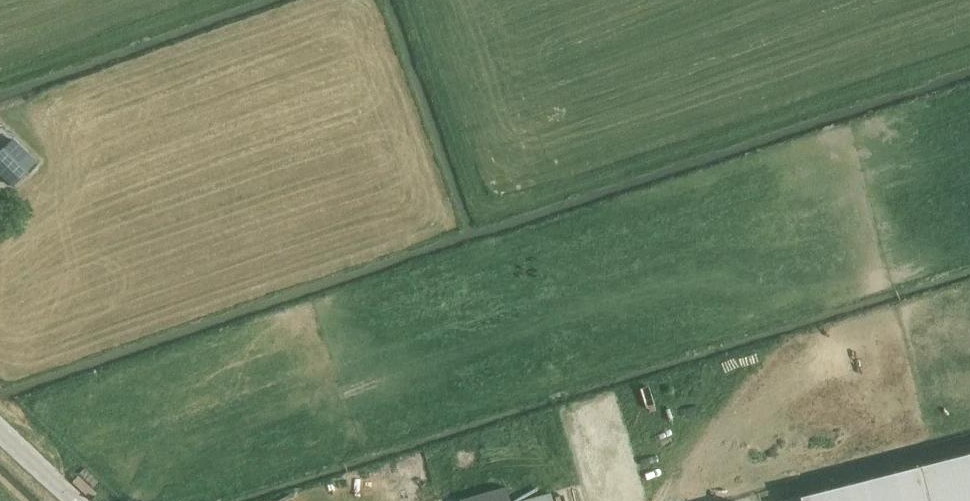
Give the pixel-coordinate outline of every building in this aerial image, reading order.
[(0,149),(0,172),(13,185),(27,171),(3,147),(0,149)] [(777,500),(969,500),(969,452),(777,500)] [(505,486),(459,500),(509,500),(505,486)] [(548,492),(520,500),(551,500),(548,492)]
